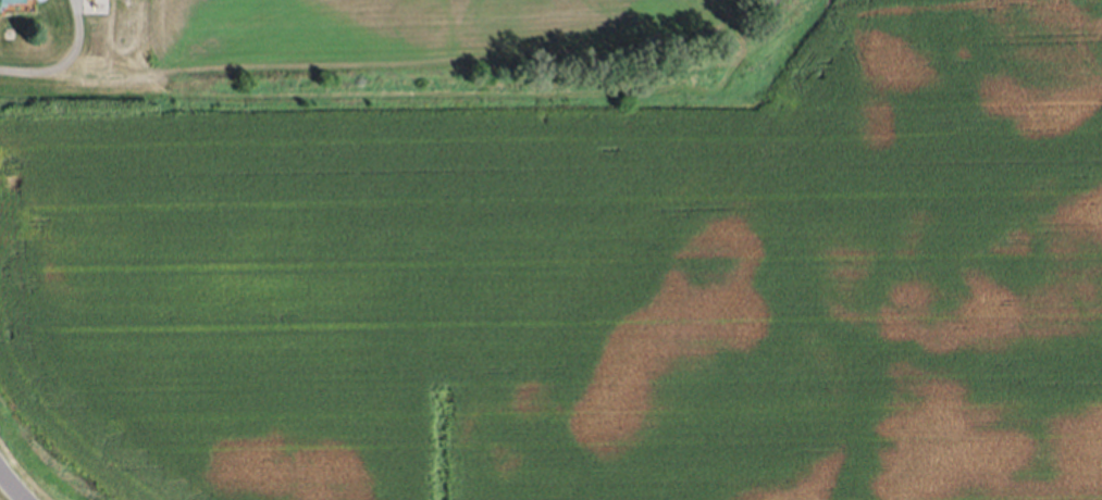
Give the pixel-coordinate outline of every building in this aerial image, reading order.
[(4,12),(0,12),(0,0),(23,0),(23,3),(18,3),(18,4),(4,4),(4,12)]
